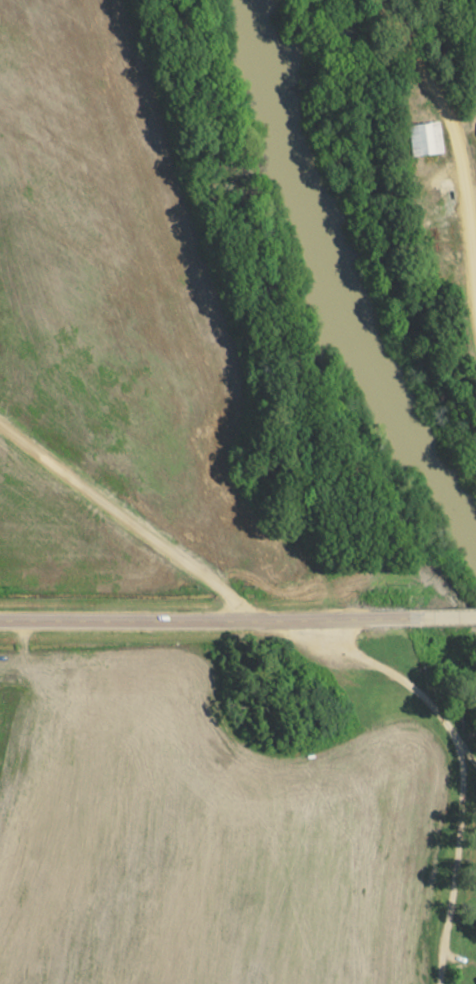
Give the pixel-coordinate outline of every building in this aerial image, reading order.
[(437,121),(405,126),(410,157),(442,153),(437,121)]
